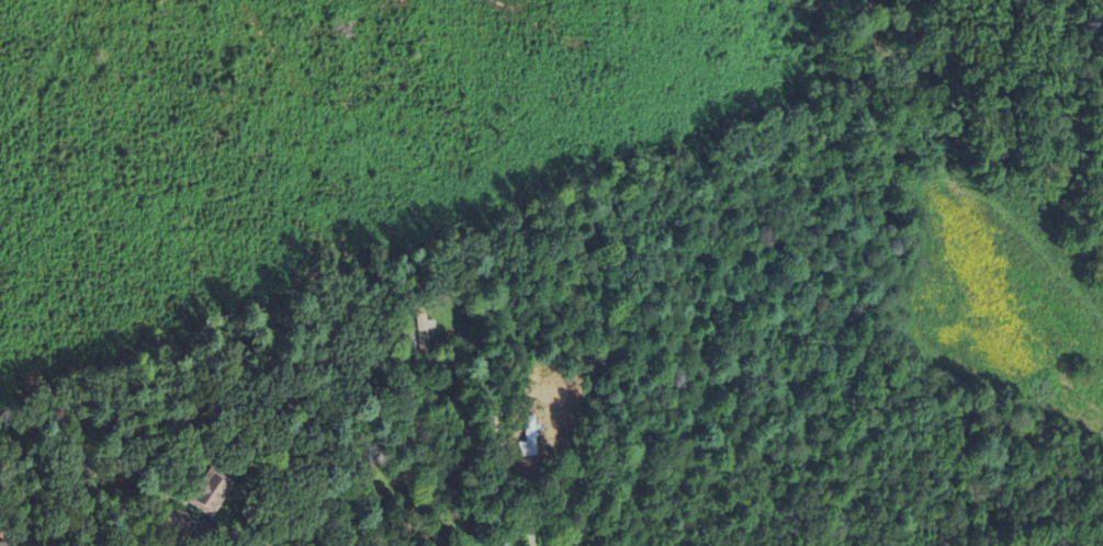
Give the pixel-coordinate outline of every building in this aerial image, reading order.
[(434,318),(435,327),(427,328),(429,350),(418,351),(414,305),(425,304),(426,318),(434,318)] [(448,384),(442,380),(447,372),(452,374),(448,384)] [(534,413),(537,453),(520,454),(519,442),(526,441),(524,414),(534,413)] [(211,516),(187,501),(211,466),(234,481),(211,516)] [(185,532),(164,527),(169,508),(190,512),(185,532)] [(185,544),(183,545),(169,545),(178,536),(185,544)]
